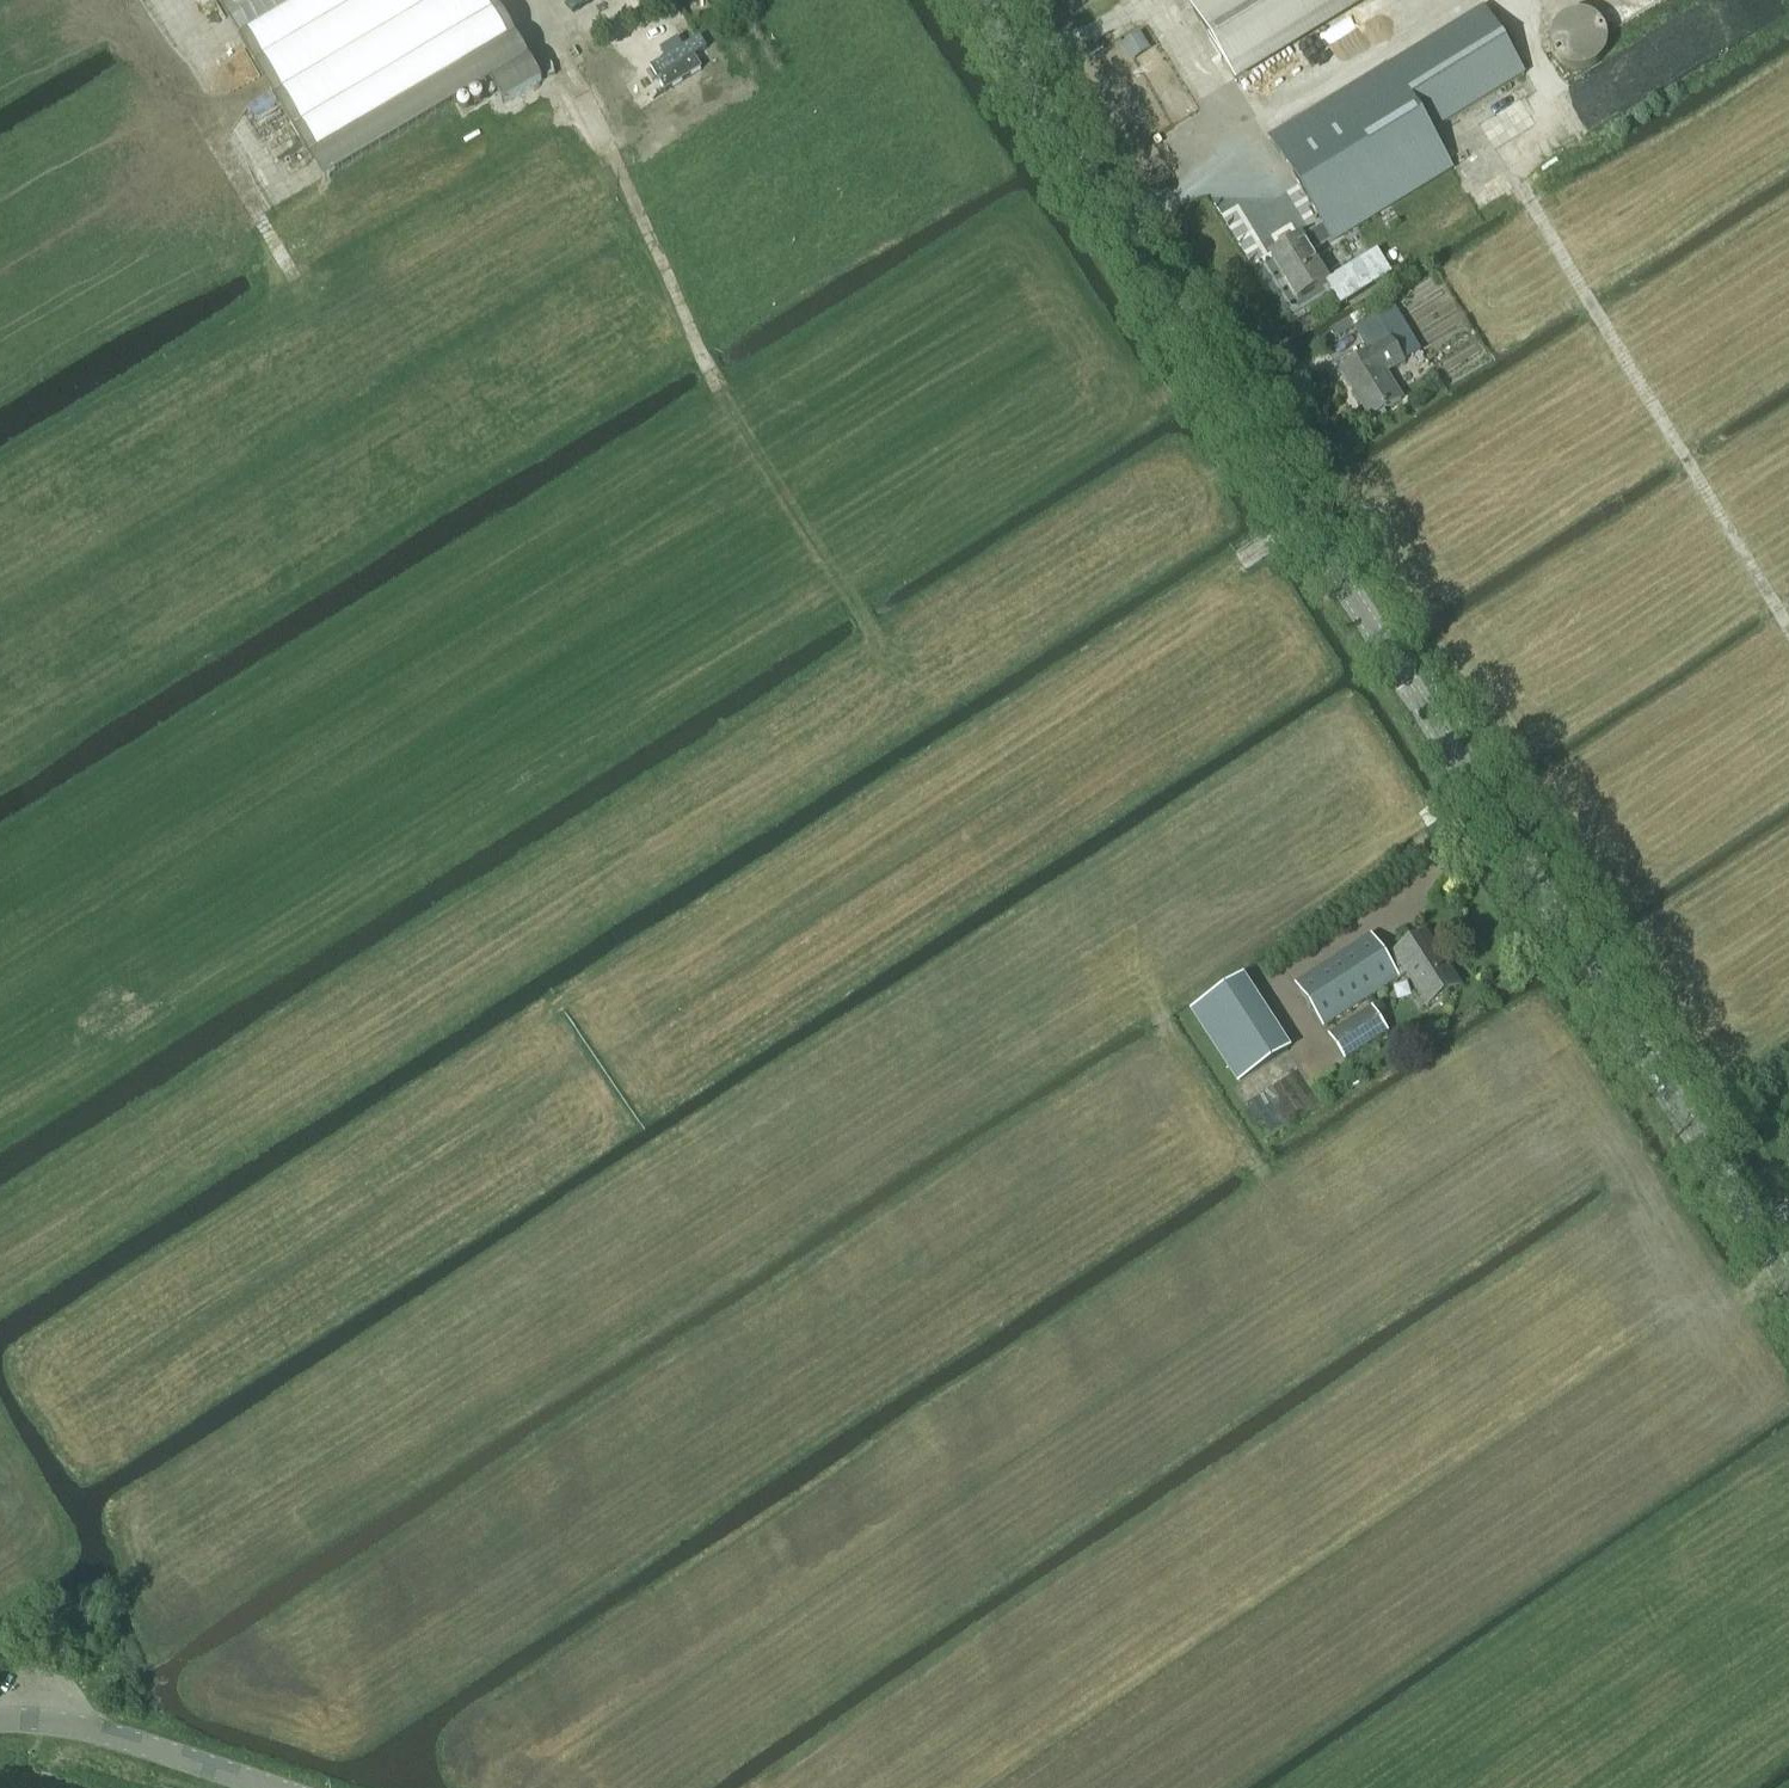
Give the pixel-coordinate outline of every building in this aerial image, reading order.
[(542,84),(493,0),(254,0),(226,16),(324,183),(491,85),(504,106),(542,84)] [(1232,79),(1362,0),(1184,0),(1232,79)] [(1332,243),(1452,169),(1453,169),(1430,132),(1500,90),(1524,76),(1483,9),(1270,140),(1323,227),(1300,241),(1300,240),(1271,258),(1297,301),(1326,283),(1309,256),(1332,242),(1332,243)] [(1559,23),(1551,43),(1559,63),(1579,71),(1599,63),(1608,42),(1599,23),(1579,14),(1559,23)] [(1368,355),(1340,372),(1370,421),(1401,402),(1385,375),(1420,354),(1393,309),(1354,333),(1368,355)] [(1427,1008),(1458,987),(1425,936),(1394,956),(1427,1008)] [(1324,1029),(1398,981),(1370,938),(1296,986),(1324,1029)] [(1344,1063),(1388,1033),(1371,1008),(1327,1038),(1344,1063)]
